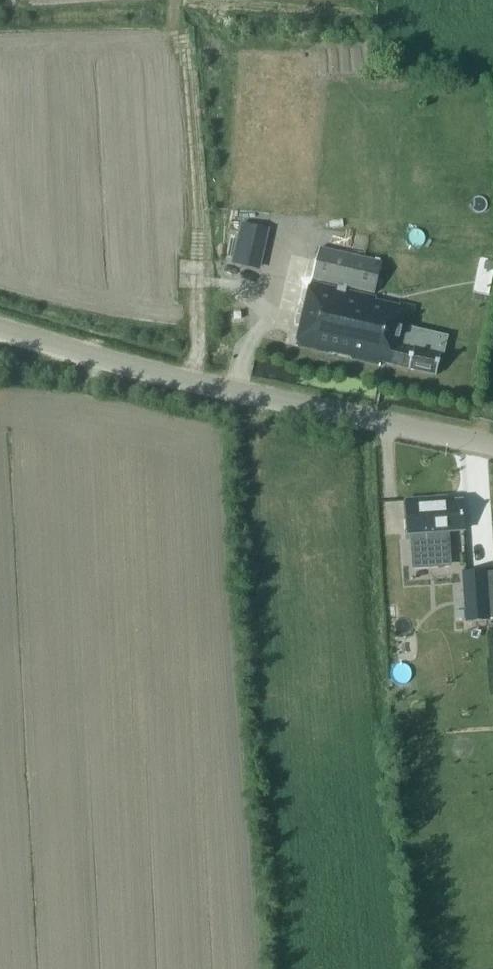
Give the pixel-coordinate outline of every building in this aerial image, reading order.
[(380,362),(436,375),(444,340),(409,332),(415,307),(350,292),(351,287),(376,293),(383,262),(321,248),(314,279),(342,285),(341,290),(312,284),(298,347),(379,366),(380,362)] [(234,261),(229,277),(255,286),(260,269),(234,261)] [(463,532),(461,502),(435,503),(435,500),(405,502),(407,536),(411,536),(412,557),(435,556),(435,554),(443,554),(445,551),(445,545),(442,541),(434,542),(434,534),(463,532)] [(462,575),(465,622),(492,621),(492,573),(462,575)]
